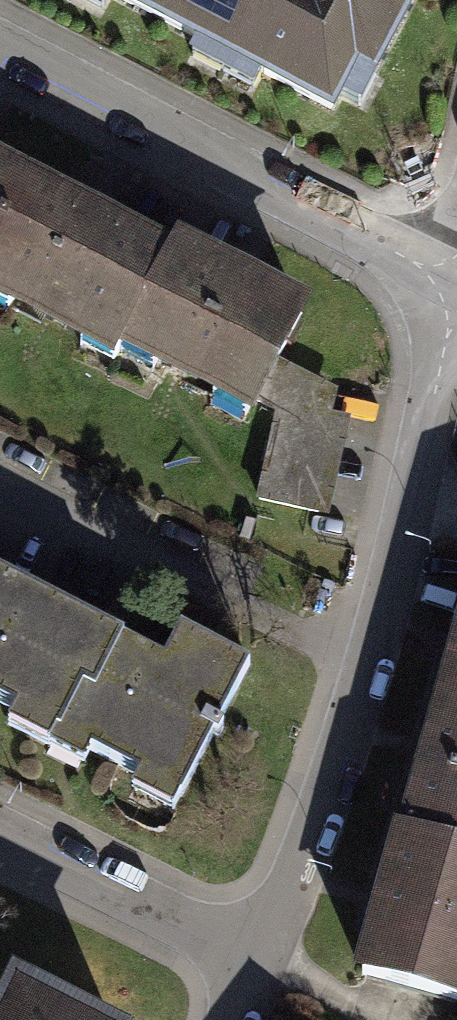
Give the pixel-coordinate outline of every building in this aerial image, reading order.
[(337,121),(361,75),(380,85),(425,0),(106,0),(337,121)] [(113,371),(120,357),(257,428),(263,416),(285,373),(316,315),(258,285),(176,243),(172,250),(107,216),(0,160),(0,312),(113,371)] [(343,404),(285,373),(263,416),(279,426),(260,512),(335,528),(354,431),(339,427),(343,404)] [(4,704),(0,712),(0,715),(75,754),(83,737),(143,768),(136,782),(172,801),(246,657),(176,621),(160,653),(102,624),(0,572),(0,702),(4,704)] [(451,635),(414,764),(373,905),(352,980),(456,1010),(456,614),(451,635)] [(0,1013),(0,1019),(86,1019),(15,984),(0,1013)]
